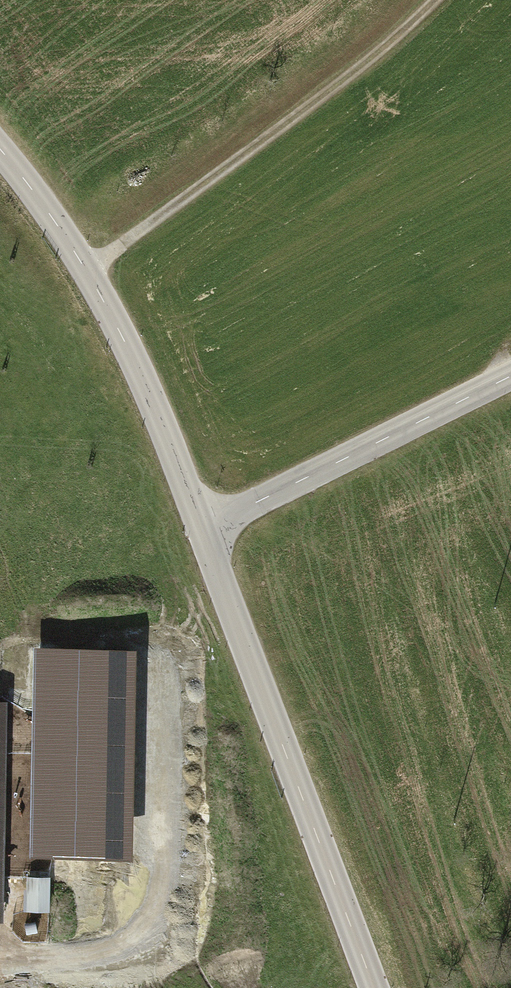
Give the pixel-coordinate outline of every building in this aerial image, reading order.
[(29,876),(29,912),(52,912),(52,876),(29,876)]
